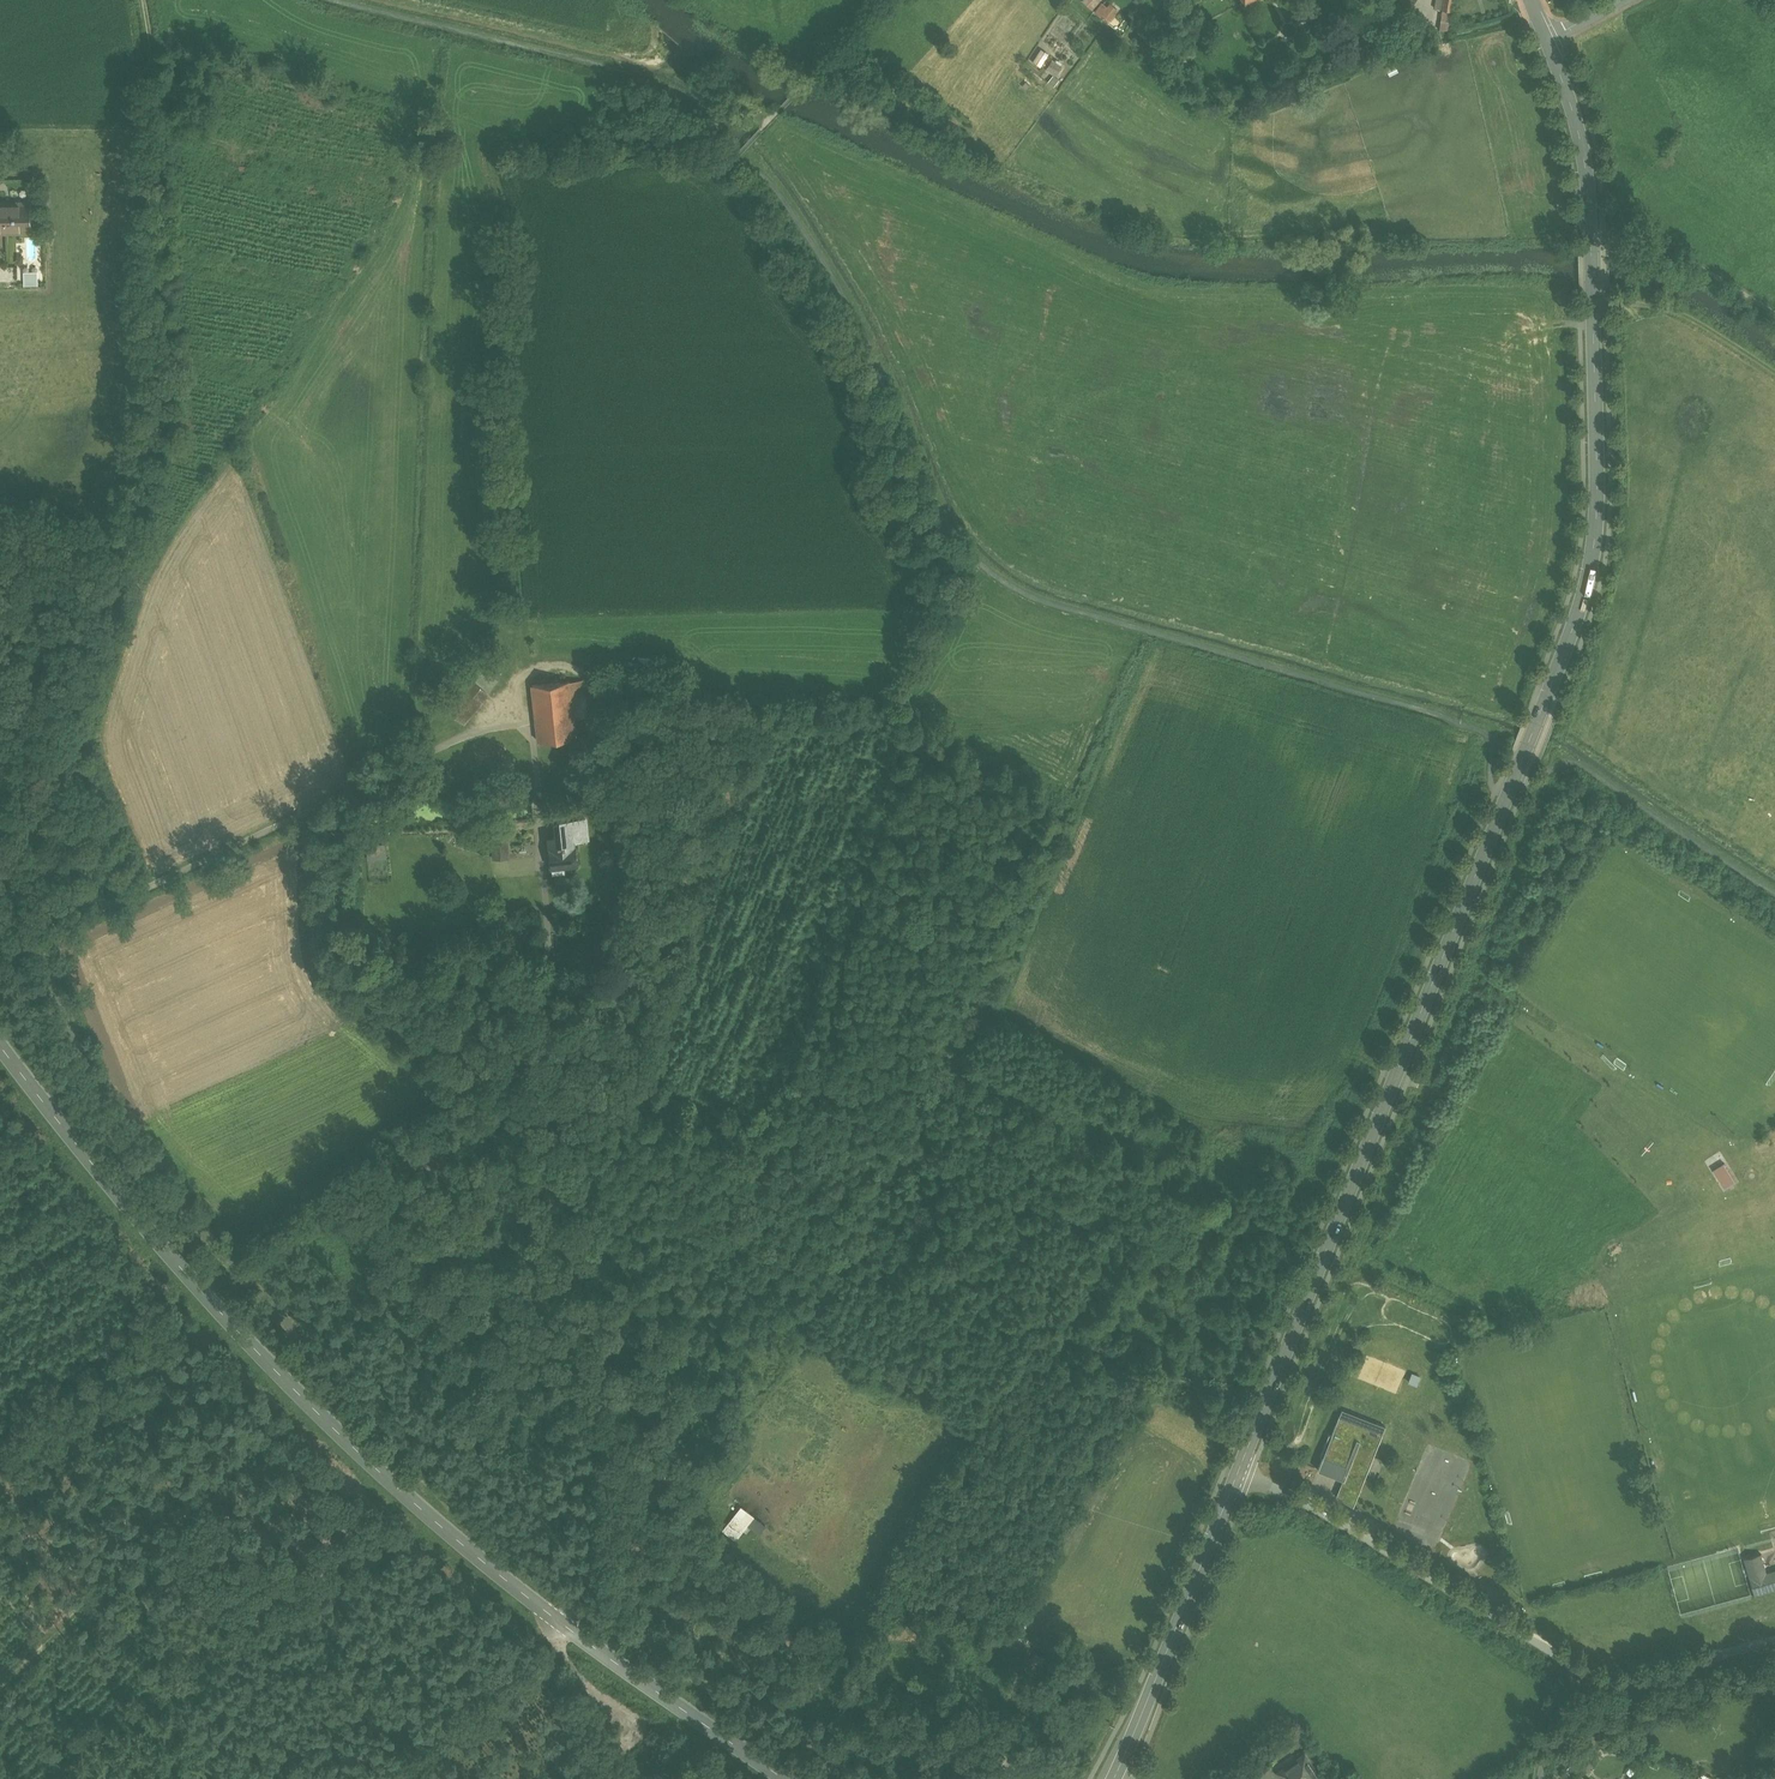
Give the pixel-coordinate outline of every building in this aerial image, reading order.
[(1083,1),(1093,9),(1101,0),(1084,0),(1083,1)] [(1449,30),(1453,0),(1443,0),(1439,29),(1449,30)] [(1107,9),(1103,5),(1097,12),(1108,23),(1116,13),(1108,8),(1107,9)] [(1054,59),(1047,70),(1057,77),(1064,66),(1054,59)] [(0,203),(0,242),(3,242),(3,231),(32,231),(32,203),(31,203),(0,203)] [(570,681),(533,685),(539,741),(576,737),(570,681)] [(470,715),(455,702),(448,710),(464,723),(470,715)] [(586,819),(567,821),(568,835),(574,834),(575,839),(588,837),(586,819)] [(568,835),(549,837),(551,848),(552,848),(554,866),(577,863),(575,839),(574,834),(568,835)] [(1734,1175),(1722,1155),(1710,1163),(1722,1182),(1734,1175)] [(1385,1426),(1342,1409),(1331,1436),(1329,1435),(1321,1456),(1323,1457),(1318,1470),(1343,1480),(1336,1497),(1354,1507),(1385,1426)] [(743,1506),(723,1531),(737,1542),(750,1526),(761,1534),(768,1525),(743,1506)] [(1745,1559),(1754,1595),(1774,1590),(1774,1575),(1768,1577),(1762,1555),(1745,1559)] [(1279,1772),(1283,1778),(1321,1778),(1305,1755),(1279,1772)] [(994,1759),(984,1773),(992,1778),(1002,1765),(994,1759)]
